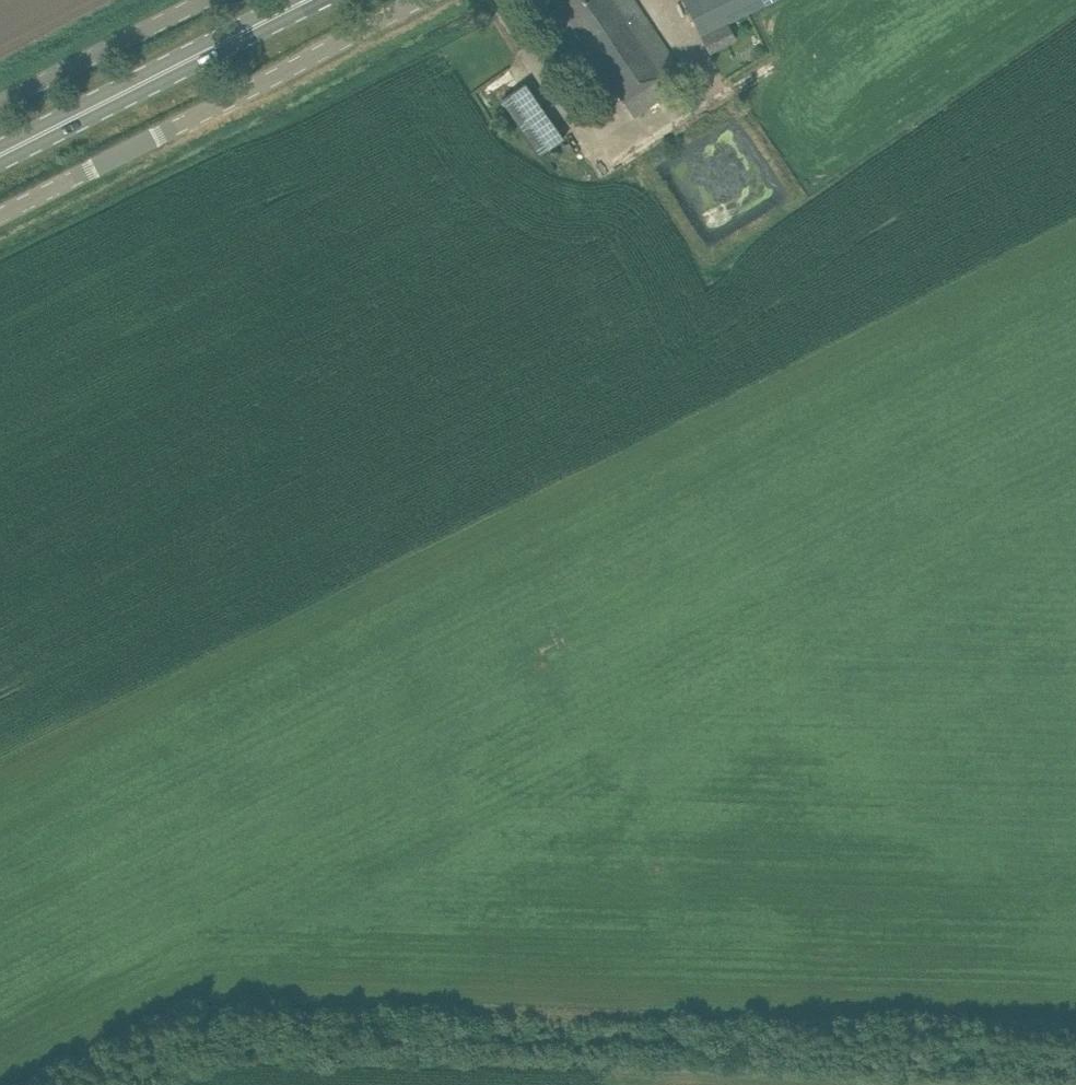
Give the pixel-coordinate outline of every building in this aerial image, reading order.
[(634,0),(556,0),(634,117),(672,91),(665,80),(680,70),(634,0)] [(702,35),(772,0),(684,0),(702,35)] [(531,80),(504,97),(541,155),(568,138),(531,80)]
